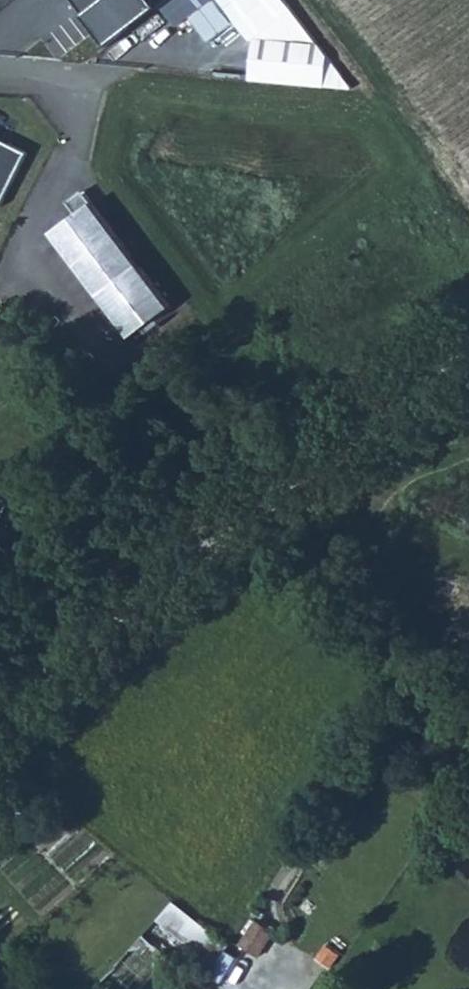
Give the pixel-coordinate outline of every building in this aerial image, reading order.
[(163,7),(178,27),(214,0),(172,0),(163,7)] [(285,0),(221,0),(253,42),(255,40),(256,41),(253,77),(327,83),(329,59),(285,0)] [(29,153),(0,139),(0,206),(2,207),(29,153)] [(71,201),(80,213),(96,201),(86,189),(71,201)] [(80,213),(56,231),(136,336),(175,306),(96,201),(80,213)] [(162,921),(205,955),(220,937),(177,902),(162,921)] [(107,981),(116,988),(146,988),(180,951),(154,928),(107,981)]
